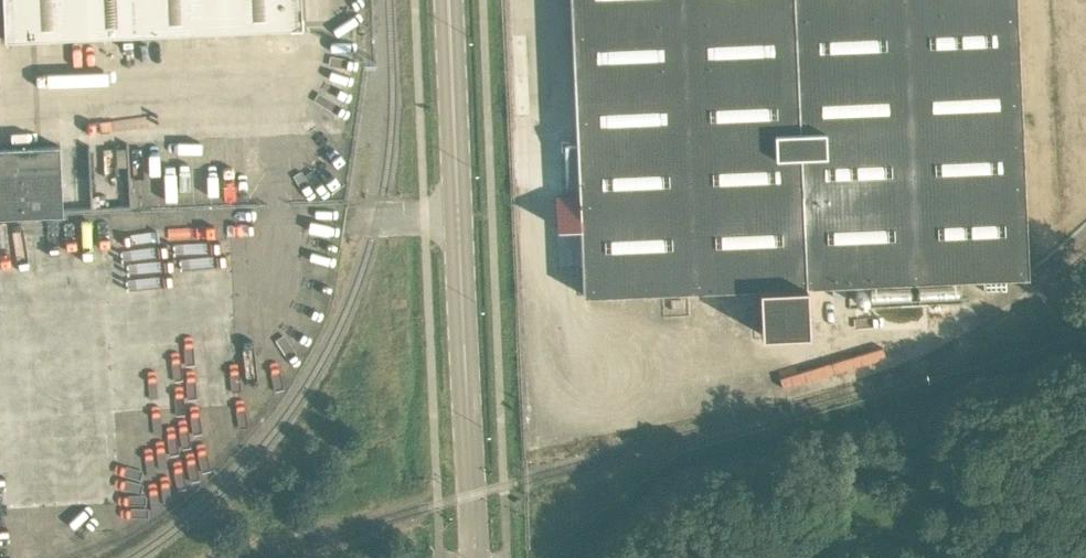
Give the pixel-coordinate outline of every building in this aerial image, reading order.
[(4,40),(302,27),(301,0),(2,0),(4,40)] [(583,295),(758,288),(760,335),(808,332),(806,286),(1028,276),(1016,0),(570,0),(583,295)] [(0,149),(0,218),(63,216),(60,146),(0,149)]
